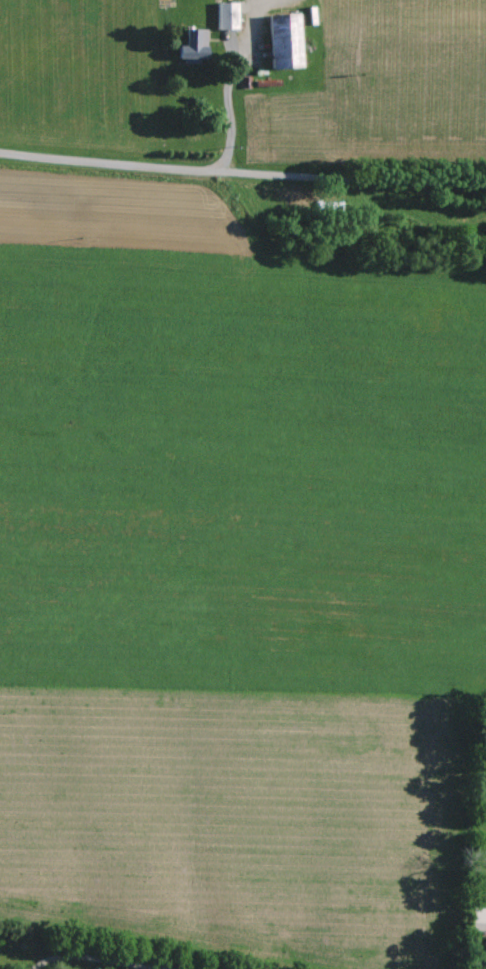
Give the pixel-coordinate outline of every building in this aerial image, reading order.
[(237,29),(236,2),(216,3),(217,29),(237,29)] [(301,67),(298,12),(268,14),(270,68),(301,67)] [(178,45),(178,58),(206,58),(205,29),(186,29),(186,45),(178,45)] [(471,909),(470,932),(485,932),(485,910),(471,909)]
